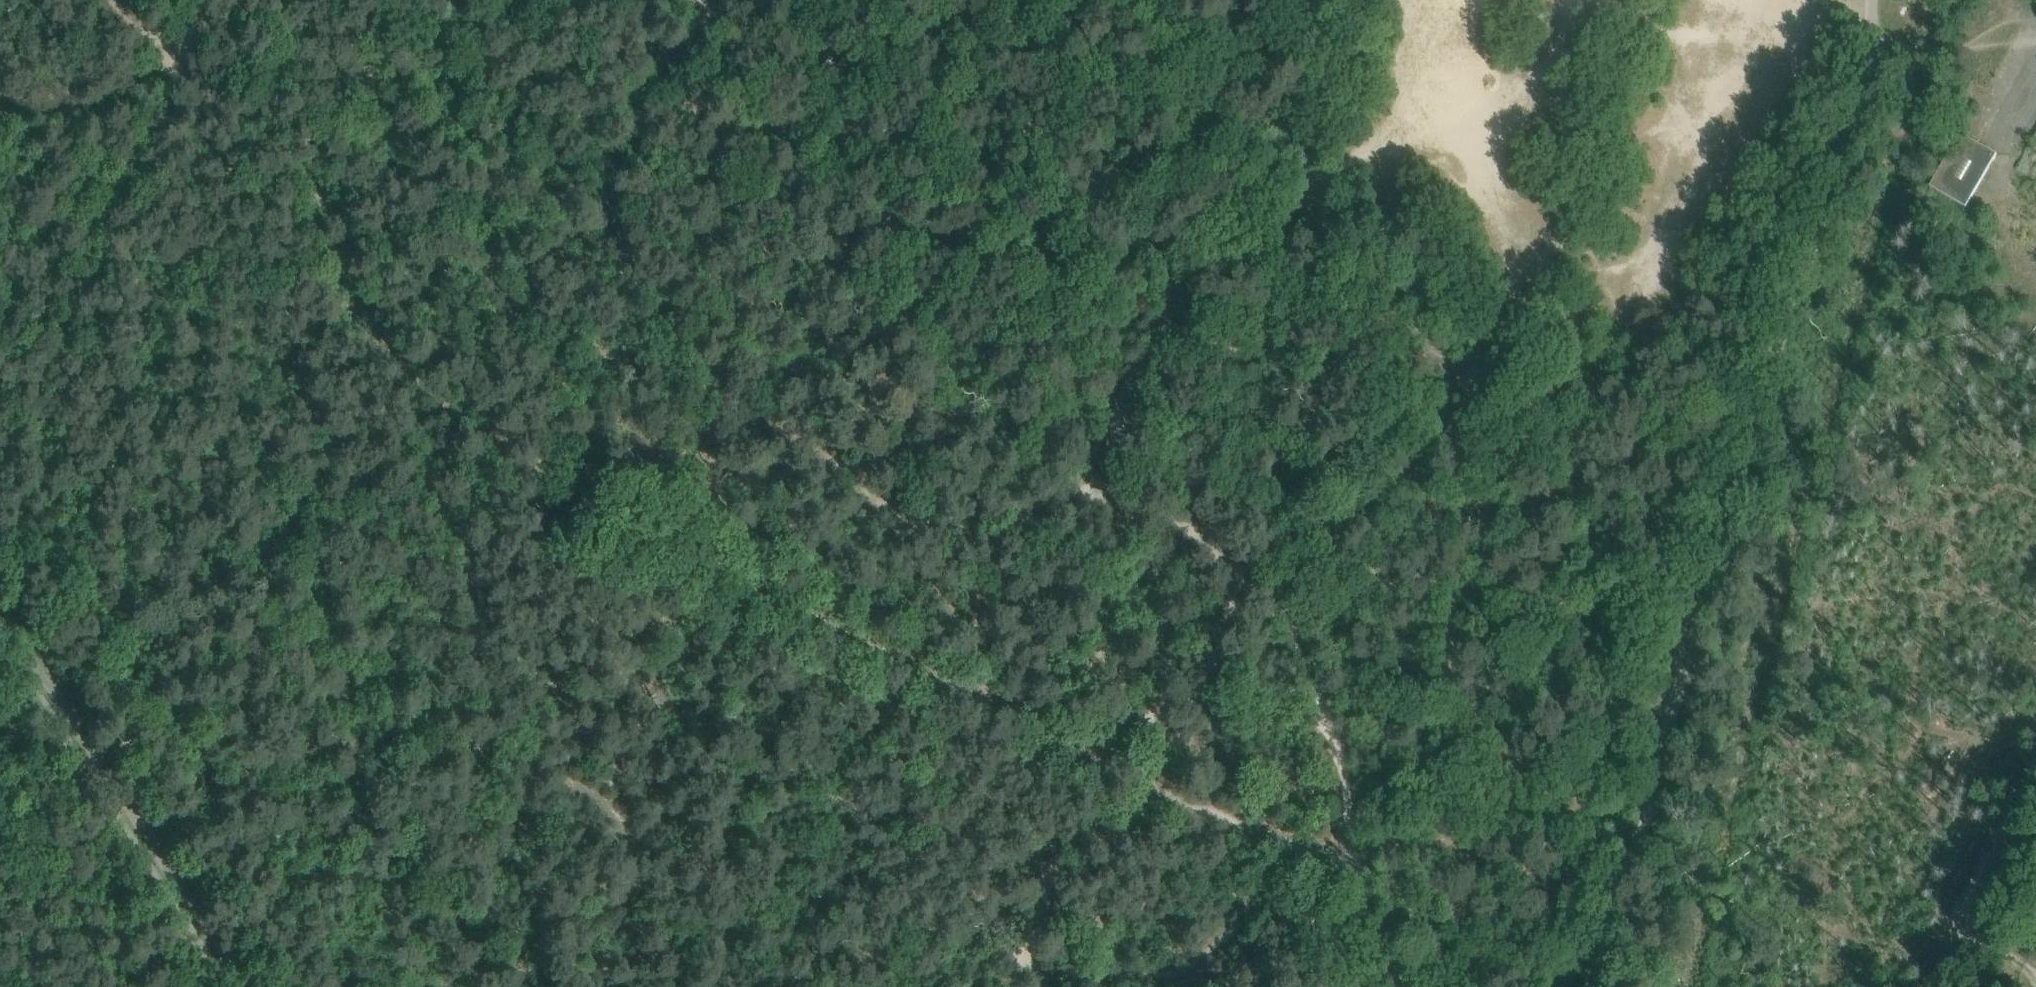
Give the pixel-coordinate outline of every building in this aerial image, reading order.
[(1961,132),(1961,133),(1953,128),(1941,148),(1949,153),(1930,184),(1967,207),(1998,154),(1961,132)]
